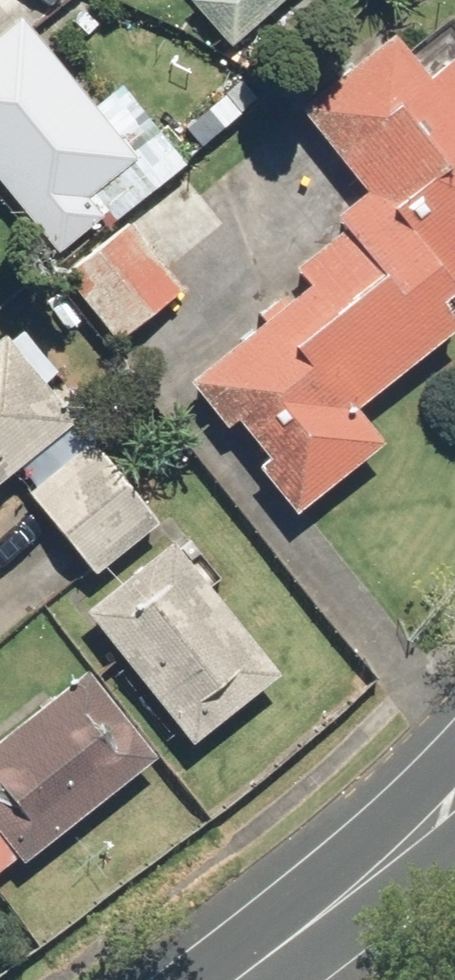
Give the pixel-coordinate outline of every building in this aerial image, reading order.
[(233,46),(284,0),(192,0),(233,46)] [(59,252),(106,214),(90,195),(138,157),(23,15),(0,34),(0,180),(59,252)] [(454,56),(430,76),(392,30),(299,106),(366,188),(336,213),(346,226),(296,267),(308,281),(188,380),(227,426),(236,418),(267,455),(257,463),(298,512),(387,440),(359,407),(454,328),(454,314),(443,300),(454,290),(454,56)] [(71,261),(54,274),(120,354),(193,294),(128,214),(71,261)] [(0,340),(0,481),(80,419),(12,331),(0,340)] [(91,437),(25,492),(98,581),(164,526),(91,437)] [(174,538),(85,610),(193,743),(282,671),(174,538)] [(20,856),(24,861),(159,756),(88,666),(0,735),(0,871),(20,856)]
